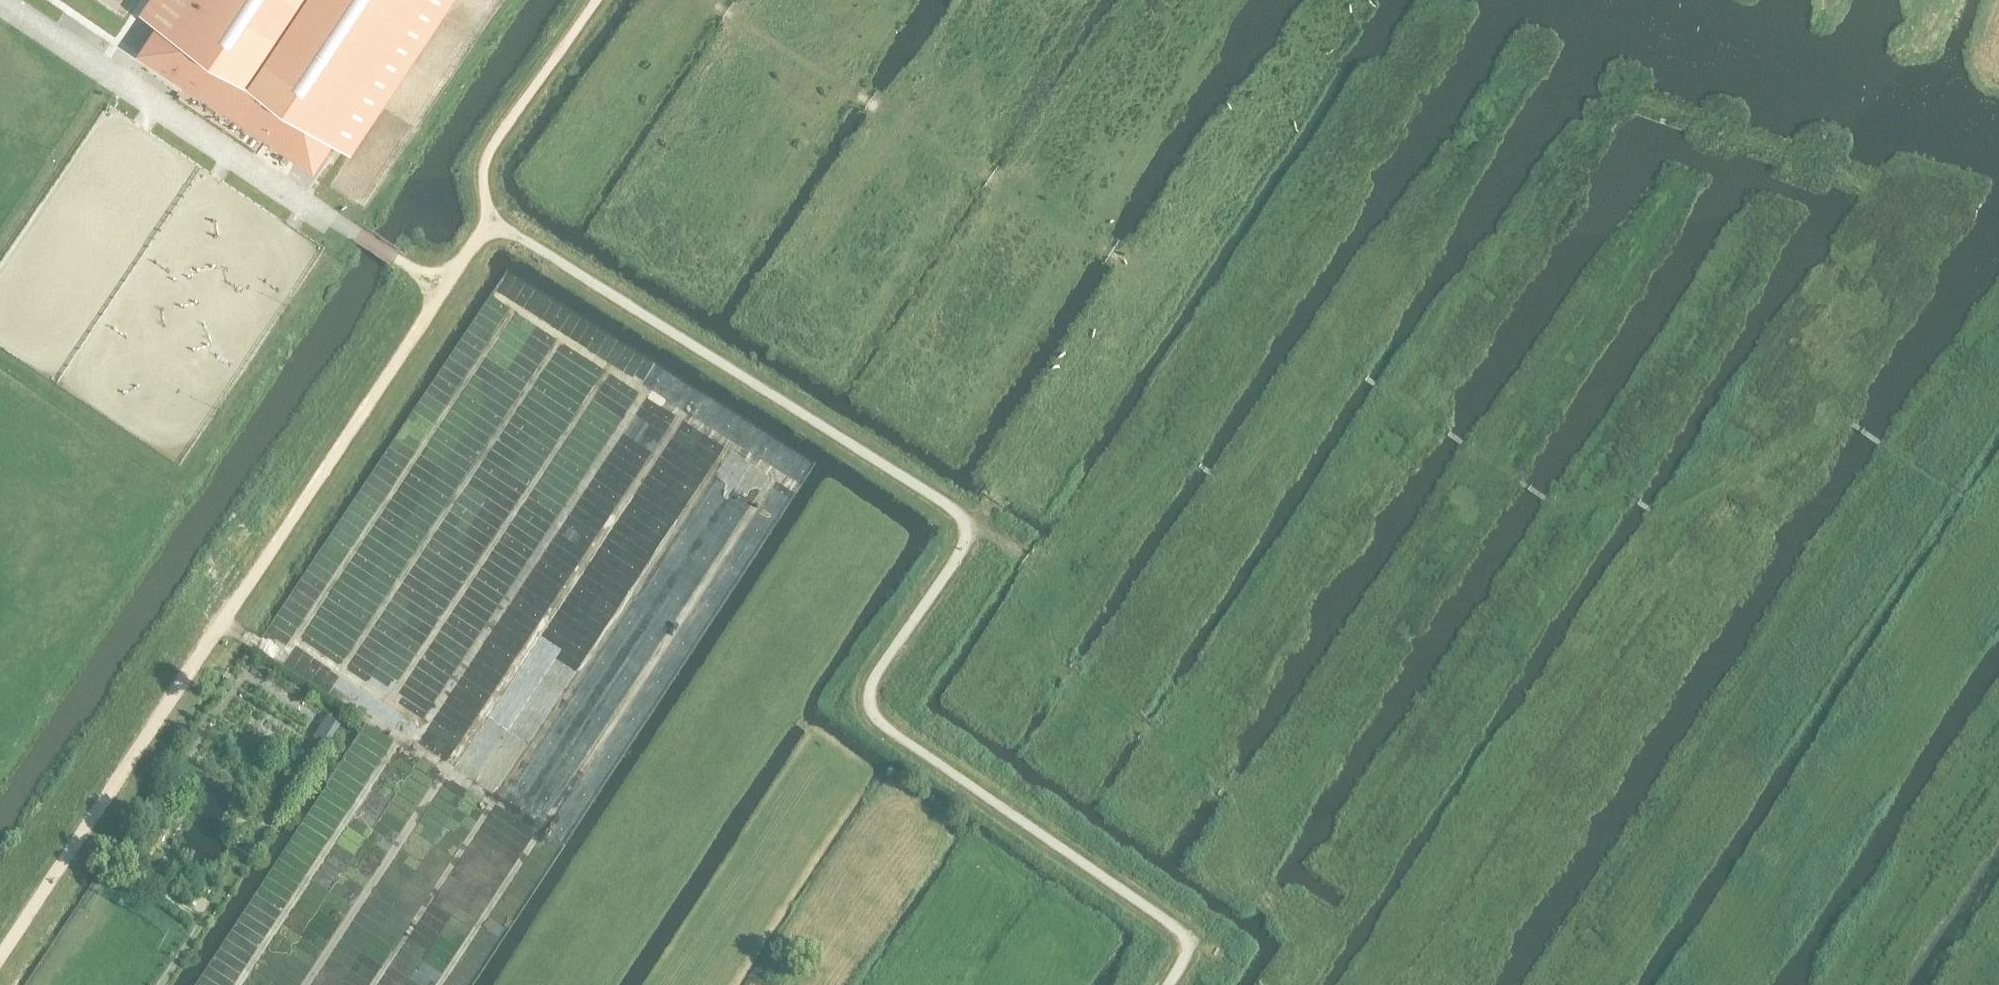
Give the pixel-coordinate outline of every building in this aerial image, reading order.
[(142,12),(175,34),(156,62),(202,93),(204,90),(253,122),(250,125),(313,167),(332,138),(341,145),(351,131),(341,124),(424,0),(150,0),(142,12)] [(327,716),(314,736),(329,745),(341,725),(327,716)]
